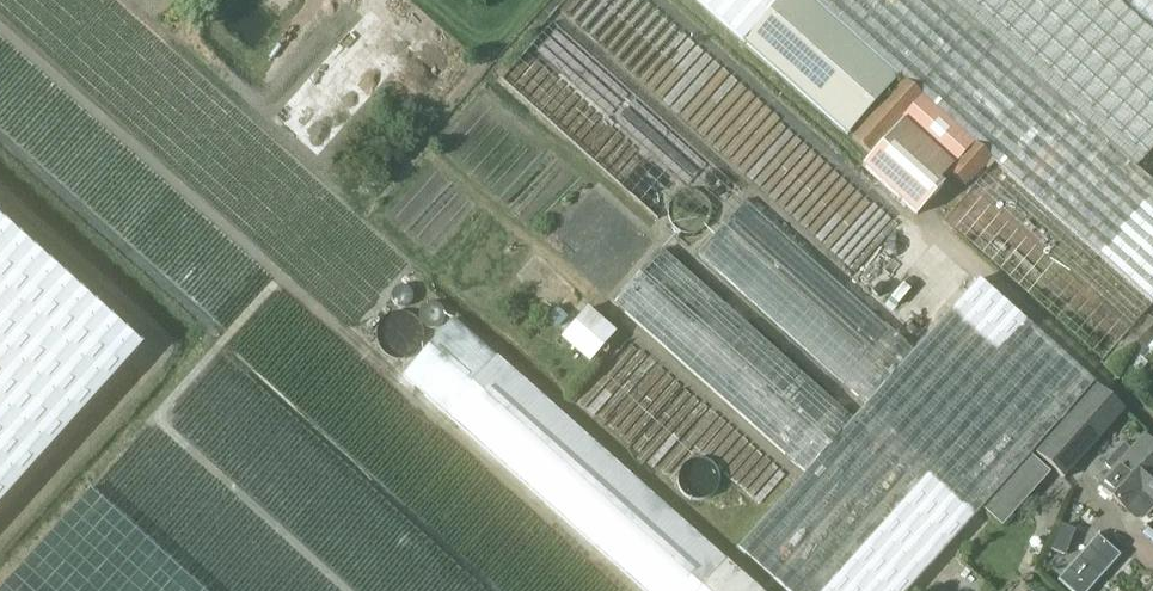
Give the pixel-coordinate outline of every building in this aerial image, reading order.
[(889,201),(664,0),(563,0),(557,7),(838,259),(889,201)] [(743,41),(848,134),(898,78),(899,78),(901,77),(904,80),(923,97),(903,119),(904,120),(862,167),(916,215),(943,186),(938,181),(953,164),(973,142),(992,158),(991,159),(985,166),(989,170),(944,219),(1102,361),(1152,304),(1152,182),(1137,167),(1152,149),(1152,0),(697,0),(743,41)] [(982,507),(1002,526),(1050,472),(1030,454),(1033,451),(1064,479),(1125,413),(1122,410),(1099,389),(1048,445),(1045,442),(1096,386),(1093,384),(1094,382),(979,279),(914,351),(746,200),(748,197),(553,22),(501,80),(671,231),(697,254),(698,253),(866,405),(853,419),(662,249),(615,303),(805,472),(738,547),(787,590),(907,590),(982,507)] [(870,154),(923,97),(904,80),(852,138),(870,154)] [(967,187),(985,166),(991,159),(975,144),(950,172),(967,187)] [(141,348),(142,347),(141,346),(0,220),(0,505),(141,348)] [(589,361),(615,333),(587,308),(562,336),(589,361)] [(1152,361),(1152,320),(1148,315),(1102,365),(1119,380),(1130,367),(1138,374),(1147,363),(1149,365),(1152,361)] [(727,560),(454,318),(403,376),(445,414),(446,414),(645,590),(761,590),(727,560)] [(1127,511),(1133,515),(1140,515),(1152,500),(1152,496),(1151,495),(1152,493),(1152,444),(1145,437),(1133,450),(1124,442),(1105,464),(1114,472),(1101,487),(1127,511)] [(205,586),(220,584),(124,522),(118,530),(103,521),(96,532),(78,529),(74,500),(33,563),(69,568),(71,578),(51,575),(53,590),(212,590),(205,586)] [(1093,518),(1055,560),(1076,581),(1115,537),(1093,518)]
